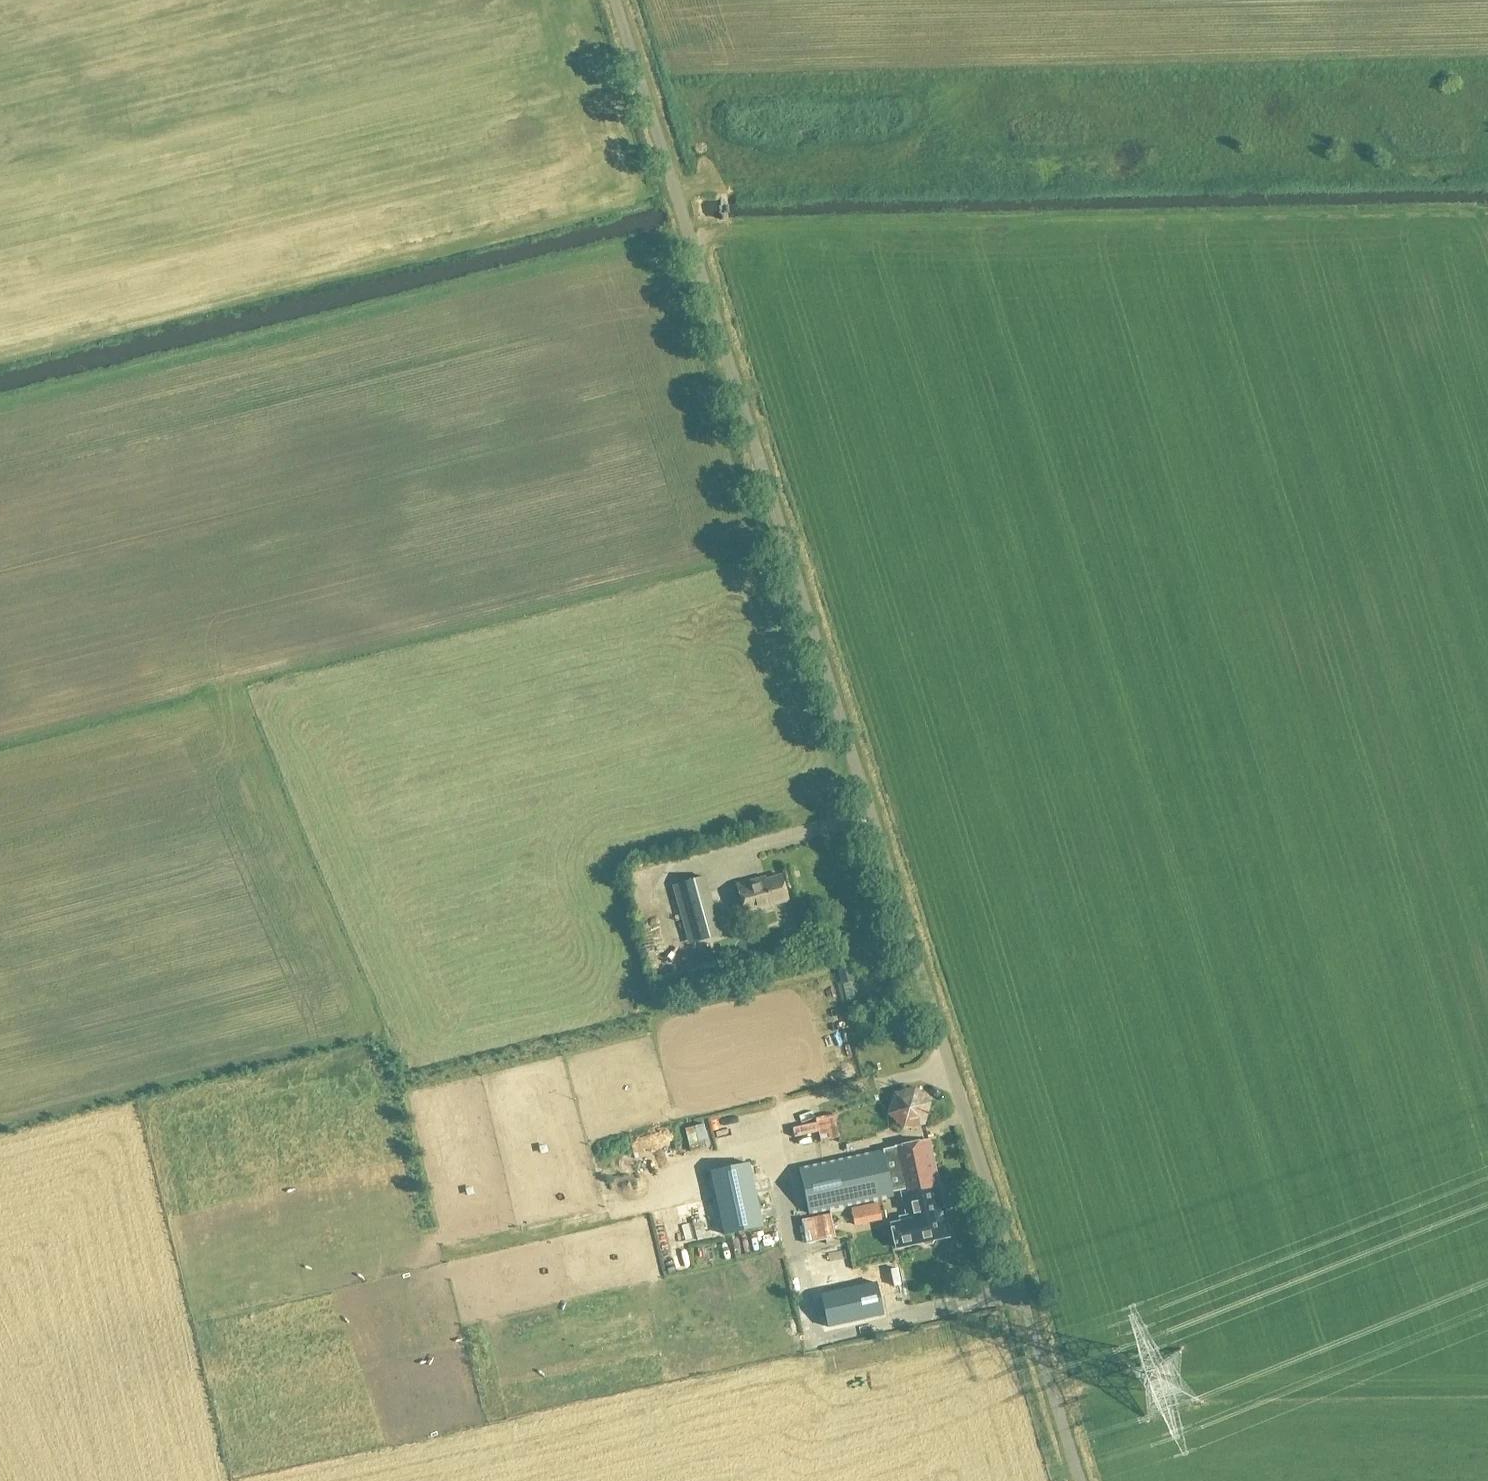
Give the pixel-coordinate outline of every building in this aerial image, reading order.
[(758,554),(755,544),(749,546),(752,556),(758,554)] [(736,885),(745,917),(774,909),(774,906),(789,902),(782,876),(766,880),(765,877),(736,885)] [(705,877),(673,885),(689,944),(721,935),(705,877)] [(681,985),(718,973),(713,959),(702,962),(703,964),(677,972),(681,985)] [(886,1114),(915,1113),(914,1089),(885,1090),(886,1114)] [(837,1139),(879,1126),(872,1102),(830,1114),(837,1139)] [(802,1127),(812,1124),(811,1117),(800,1119),(802,1127)] [(681,1126),(686,1149),(716,1143),(711,1120),(681,1126)] [(892,1150),(882,1152),(881,1151),(797,1170),(807,1216),(892,1197),(890,1192),(901,1190),(908,1220),(891,1224),(896,1248),(949,1236),(928,1141),(892,1149),(892,1150)] [(708,1170),(719,1233),(759,1225),(747,1162),(708,1170)] [(561,1177),(562,1187),(585,1184),(584,1175),(561,1177)] [(676,1207),(659,1209),(661,1248),(678,1247),(676,1207)] [(683,1215),(686,1232),(701,1230),(698,1213),(683,1215)] [(886,1274),(882,1257),(855,1263),(859,1280),(886,1274)] [(886,1311),(879,1278),(825,1289),(832,1323),(886,1311)]
